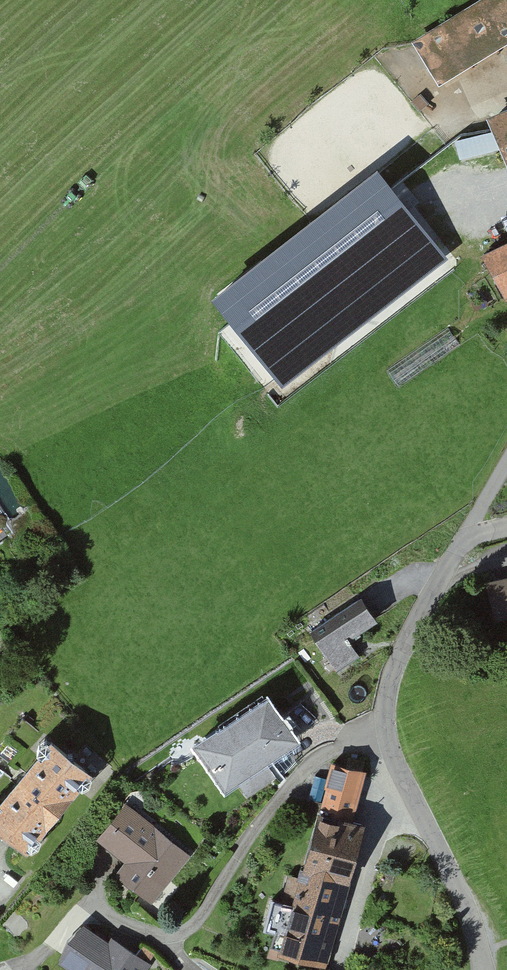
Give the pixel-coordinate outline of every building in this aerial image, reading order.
[(409,59),(437,103),(506,59),(506,6),(504,1),(409,59)] [(484,134),(505,187),(506,186),(506,125),(484,134)] [(209,296),(274,390),(461,260),(442,232),(426,243),(381,177),(209,296)] [(480,270),(504,311),(506,309),(506,255),(480,270)] [(382,380),(391,394),(454,353),(444,339),(382,380)] [(489,598),(498,638),(506,636),(506,593),(489,598)] [(359,616),(307,652),(337,693),(388,658),(359,616)] [(267,719),(198,766),(230,813),(240,806),(248,817),(275,798),(268,788),(299,767),(267,719)] [(0,823),(0,848),(31,875),(95,800),(51,763),(0,823)] [(278,969),(328,969),(364,847),(349,842),(363,797),(333,787),(278,969)] [(97,856),(96,857),(123,878),(114,893),(152,920),(192,872),(129,820),(97,856)] [(92,969),(137,969),(107,949),(92,969)]
